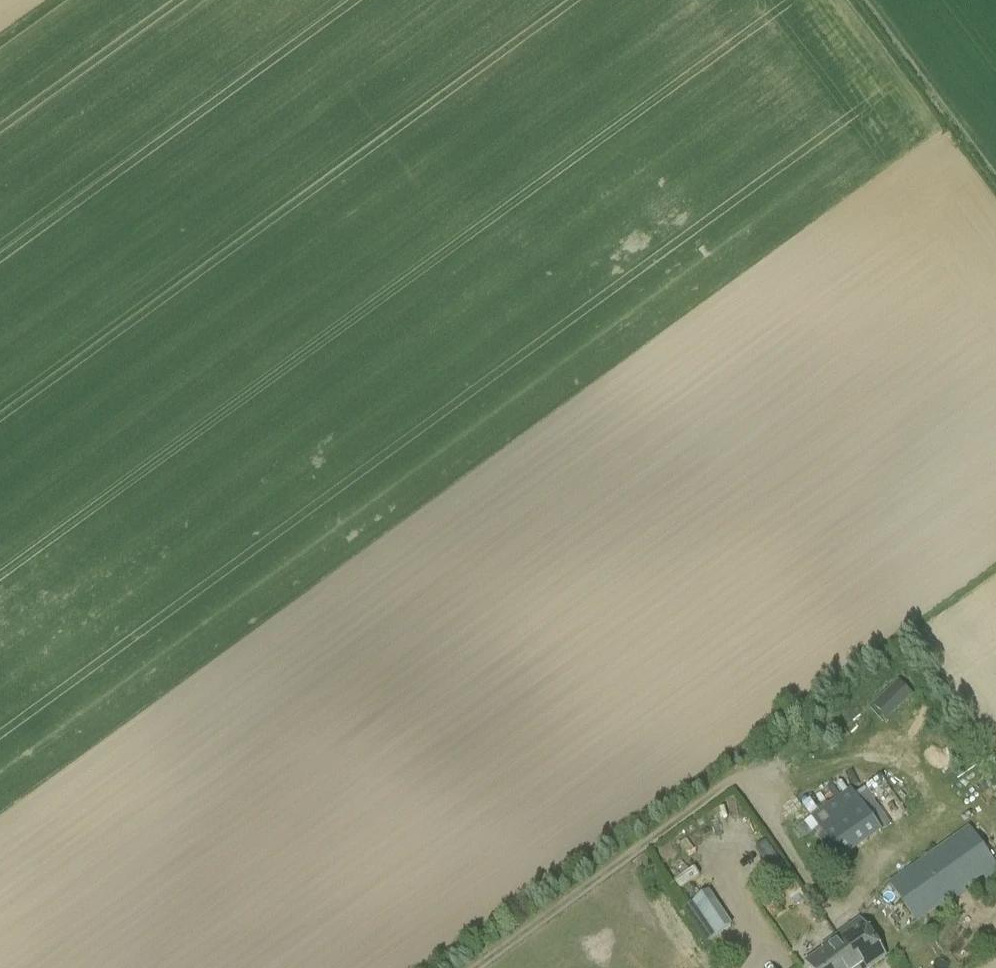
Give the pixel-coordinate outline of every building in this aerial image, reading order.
[(898,682),(874,706),(887,720),(911,696),(898,682)] [(811,816),(842,861),(882,833),(851,788),(811,816)] [(889,884),(917,923),(947,901),(950,904),(967,892),(964,889),(995,866),(995,864),(969,826),(889,884)] [(696,900),(693,902),(699,912),(716,937),(732,926),(716,901),(710,891),(706,893),(696,900)] [(820,947),(822,950),(806,962),(810,967),(868,967),(885,956),(857,921),(820,947)]
